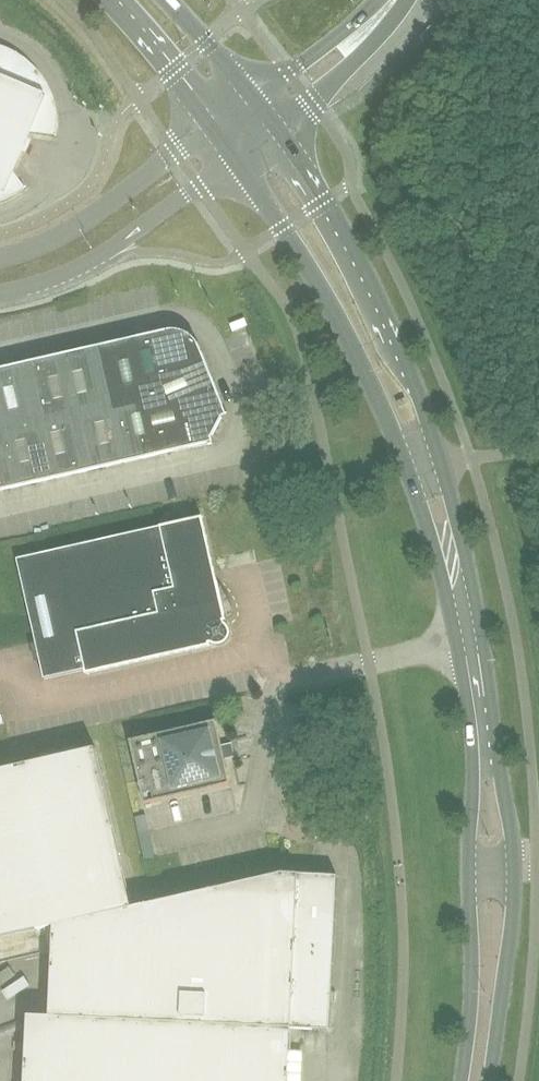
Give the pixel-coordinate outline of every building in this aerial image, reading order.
[(4,200),(9,198),(13,196),(17,193),(21,190),(25,187),(24,186),(23,187),(12,171),(29,132),(53,136),(53,137),(54,137),(55,132),(55,126),(55,121),(55,116),(54,110),(53,105),(52,100),(50,95),(48,90),(46,85),(43,81),(40,76),(37,72),(34,68),(30,64),(26,60),(22,57),(17,54),(13,52),(8,49),(3,47),(0,46),(0,202),(4,200)] [(205,359),(202,351),(201,348),(199,345),(198,342),(196,340),(194,338),(191,335),(188,334),(186,332),(183,331),(180,330),(176,330),(173,330),(170,330),(167,330),(131,338),(141,384),(205,359)] [(131,338),(97,346),(112,410),(146,402),(141,384),(131,338)] [(77,417),(112,410),(97,346),(63,354),(77,417)] [(29,362),(43,425),(77,417),(63,354),(29,362)] [(141,384),(146,402),(149,418),(183,405),(218,391),(205,359),(141,384)] [(6,417),(9,433),(43,425),(29,362),(0,368),(0,392),(6,417)] [(218,391),(183,405),(192,447),(212,443),(213,444),(214,443),(213,438),(224,417),(229,415),(228,414),(227,414),(218,391)] [(149,418),(146,402),(112,410),(124,463),(158,455),(149,418)] [(192,447),(183,405),(149,418),(158,455),(192,447)] [(112,410),(77,417),(90,471),(124,463),(112,410)] [(6,417),(0,416),(0,451),(14,452),(9,433),(6,417)] [(43,425),(56,478),(90,471),(77,417),(43,425)] [(9,433),(14,452),(22,486),(56,478),(43,425),(9,433)] [(14,452),(0,451),(0,491),(22,486),(14,452)] [(227,624),(225,622),(225,621),(227,620),(203,516),(18,559),(45,679),(86,669),(86,674),(211,646),(211,644),(212,643),(214,644),(216,645),(218,645),(220,645),(222,645),(224,644),(226,643),(227,642),(228,640),(230,639),(230,637),(231,635),(231,633),(231,631),(230,629),(229,627),(228,625),(227,624)] [(217,720),(131,740),(145,803),(231,784),(225,757),(233,755),(231,745),(223,747),(217,720)] [(291,1050),(292,1028),(330,1030),(332,1001),(335,1002),(336,991),(332,991),(338,876),(281,873),(281,874),(144,905),(144,904),(132,907),(96,748),(0,769),(0,938),(45,928),(51,951),(53,951),(50,1016),(28,1015),(25,1080),(289,1080),(291,1050)]
